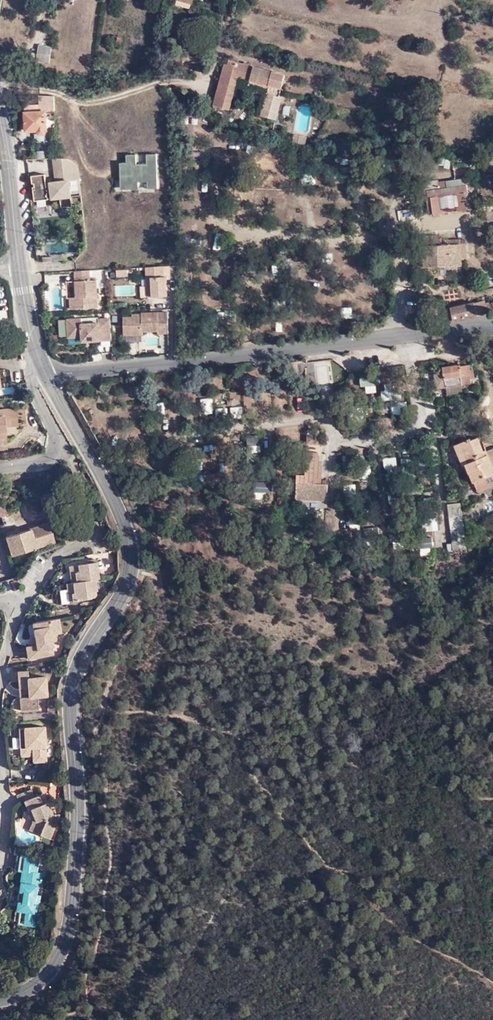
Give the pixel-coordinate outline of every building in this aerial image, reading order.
[(190,9),(192,5),(178,0),(177,5),(190,9)] [(125,36),(115,35),(112,47),(122,49),(125,36)] [(40,45),(38,61),(50,63),(53,47),(40,45)] [(271,84),(274,71),(231,61),(230,65),(227,64),(223,80),(238,84),(239,76),(251,79),(261,82),(260,85),(259,89),(269,92),(270,89),(271,84)] [(231,110),(238,84),(223,80),(227,64),(226,64),(216,106),(231,110)] [(281,96),(286,75),(274,71),(271,84),(270,89),(269,92),(259,89),(258,92),(268,94),(263,115),(278,119),(283,96),(281,96)] [(45,111),(54,110),(54,95),(38,95),(39,112),(25,112),(26,129),(36,129),(38,132),(43,132),(46,128),(45,111)] [(308,137),(301,136),(300,143),(307,144),(308,137)] [(36,150),(36,159),(44,159),(44,150),(36,150)] [(158,187),(157,154),(148,154),(148,163),(136,164),(136,155),(128,155),(128,164),(121,164),(122,189),(139,188),(138,182),(149,181),(149,187),(158,187)] [(62,208),(73,207),(71,196),(82,195),(80,180),(79,173),(78,167),(76,163),(73,161),(69,159),(64,158),(66,181),(57,182),(51,183),(51,186),(47,187),(46,174),(32,176),(33,184),(35,184),(35,187),(33,187),(35,201),(49,199),(48,193),(52,193),(53,199),(61,198),(62,208)] [(57,182),(66,181),(64,158),(55,158),(54,158),(54,159),(57,182)] [(431,198),(439,197),(443,197),(445,210),(454,209),(452,195),(457,194),(465,193),(467,193),(467,186),(447,188),(447,181),(437,182),(438,190),(428,191),(429,198),(431,198)] [(465,193),(457,194),(459,208),(457,208),(457,212),(467,211),(465,193)] [(441,210),(439,197),(431,198),(433,215),(443,214),(443,210),(441,210)] [(461,265),(460,239),(448,239),(448,245),(416,247),(416,258),(424,257),(424,266),(461,265)] [(164,277),(163,266),(146,267),(148,297),(167,297),(167,277),(164,277)] [(89,270),(75,271),(76,297),(71,297),(71,309),(98,307),(97,280),(90,280),(89,270)] [(485,303),(485,301),(451,309),(454,320),(492,311),(492,310),(492,309),(492,301),(485,303)] [(142,313),(142,314),(142,317),(133,317),(132,317),(123,317),(124,335),(143,334),(143,331),(157,331),(157,334),(169,333),(168,313),(142,313)] [(90,341),(111,339),(110,319),(99,319),(99,323),(82,324),(82,318),(67,319),(68,337),(83,336),(83,337),(89,337),(90,341)] [(447,388),(466,385),(471,385),(471,379),(474,378),(473,370),(470,370),(470,366),(460,367),(460,366),(444,368),(445,374),(446,387),(447,388)] [(436,375),(437,388),(446,387),(445,374),(436,375)] [(447,388),(447,395),(467,393),(466,385),(447,388)] [(15,408),(6,409),(6,412),(0,412),(0,438),(5,437),(4,427),(17,426),(15,408)] [(320,432),(309,431),(308,444),(319,445),(320,432)] [(488,455),(485,457),(483,452),(478,439),(472,442),(471,439),(455,445),(464,466),(467,465),(478,491),(492,485),(492,467),(488,455)] [(327,501),(328,485),(322,485),(322,482),(322,479),(316,478),(317,462),(318,453),(308,452),(305,475),(298,475),(296,499),(327,501)] [(56,508),(52,495),(40,499),(44,512),(56,508)] [(466,549),(461,504),(448,505),(453,551),(466,549)] [(54,541),(48,523),(5,537),(11,555),(54,541)] [(93,578),(98,577),(95,561),(89,562),(90,564),(87,565),(87,563),(77,565),(78,572),(69,574),(70,582),(93,578)] [(68,566),(69,574),(78,572),(77,565),(68,566)] [(69,588),(66,588),(69,601),(89,598),(89,591),(95,590),(93,578),(70,582),(68,582),(69,588)] [(59,631),(56,617),(32,622),(32,623),(36,643),(31,644),(25,646),(27,658),(52,654),(48,633),(59,631)] [(36,643),(32,623),(27,624),(31,644),(36,643)] [(18,680),(19,688),(27,688),(28,696),(19,697),(21,710),(37,708),(36,695),(45,694),(43,676),(26,677),(25,670),(10,671),(11,681),(18,680)] [(27,688),(19,688),(19,697),(28,696),(27,688)] [(20,746),(22,746),(34,747),(33,754),(33,761),(46,761),(47,726),(21,726),(20,746)] [(34,821),(31,822),(28,830),(47,838),(54,823),(46,820),(47,816),(51,815),(46,802),(41,804),(37,795),(33,797),(30,790),(16,795),(19,803),(23,802),(26,809),(29,809),(34,821)] [(41,804),(46,802),(42,794),(37,795),(41,804)] [(23,919),(28,926),(34,926),(38,897),(33,896),(35,887),(39,888),(40,875),(35,875),(37,859),(23,857),(20,873),(24,873),(19,912),(23,913),(23,919)] [(24,873),(20,873),(15,912),(19,912),(24,873)]
